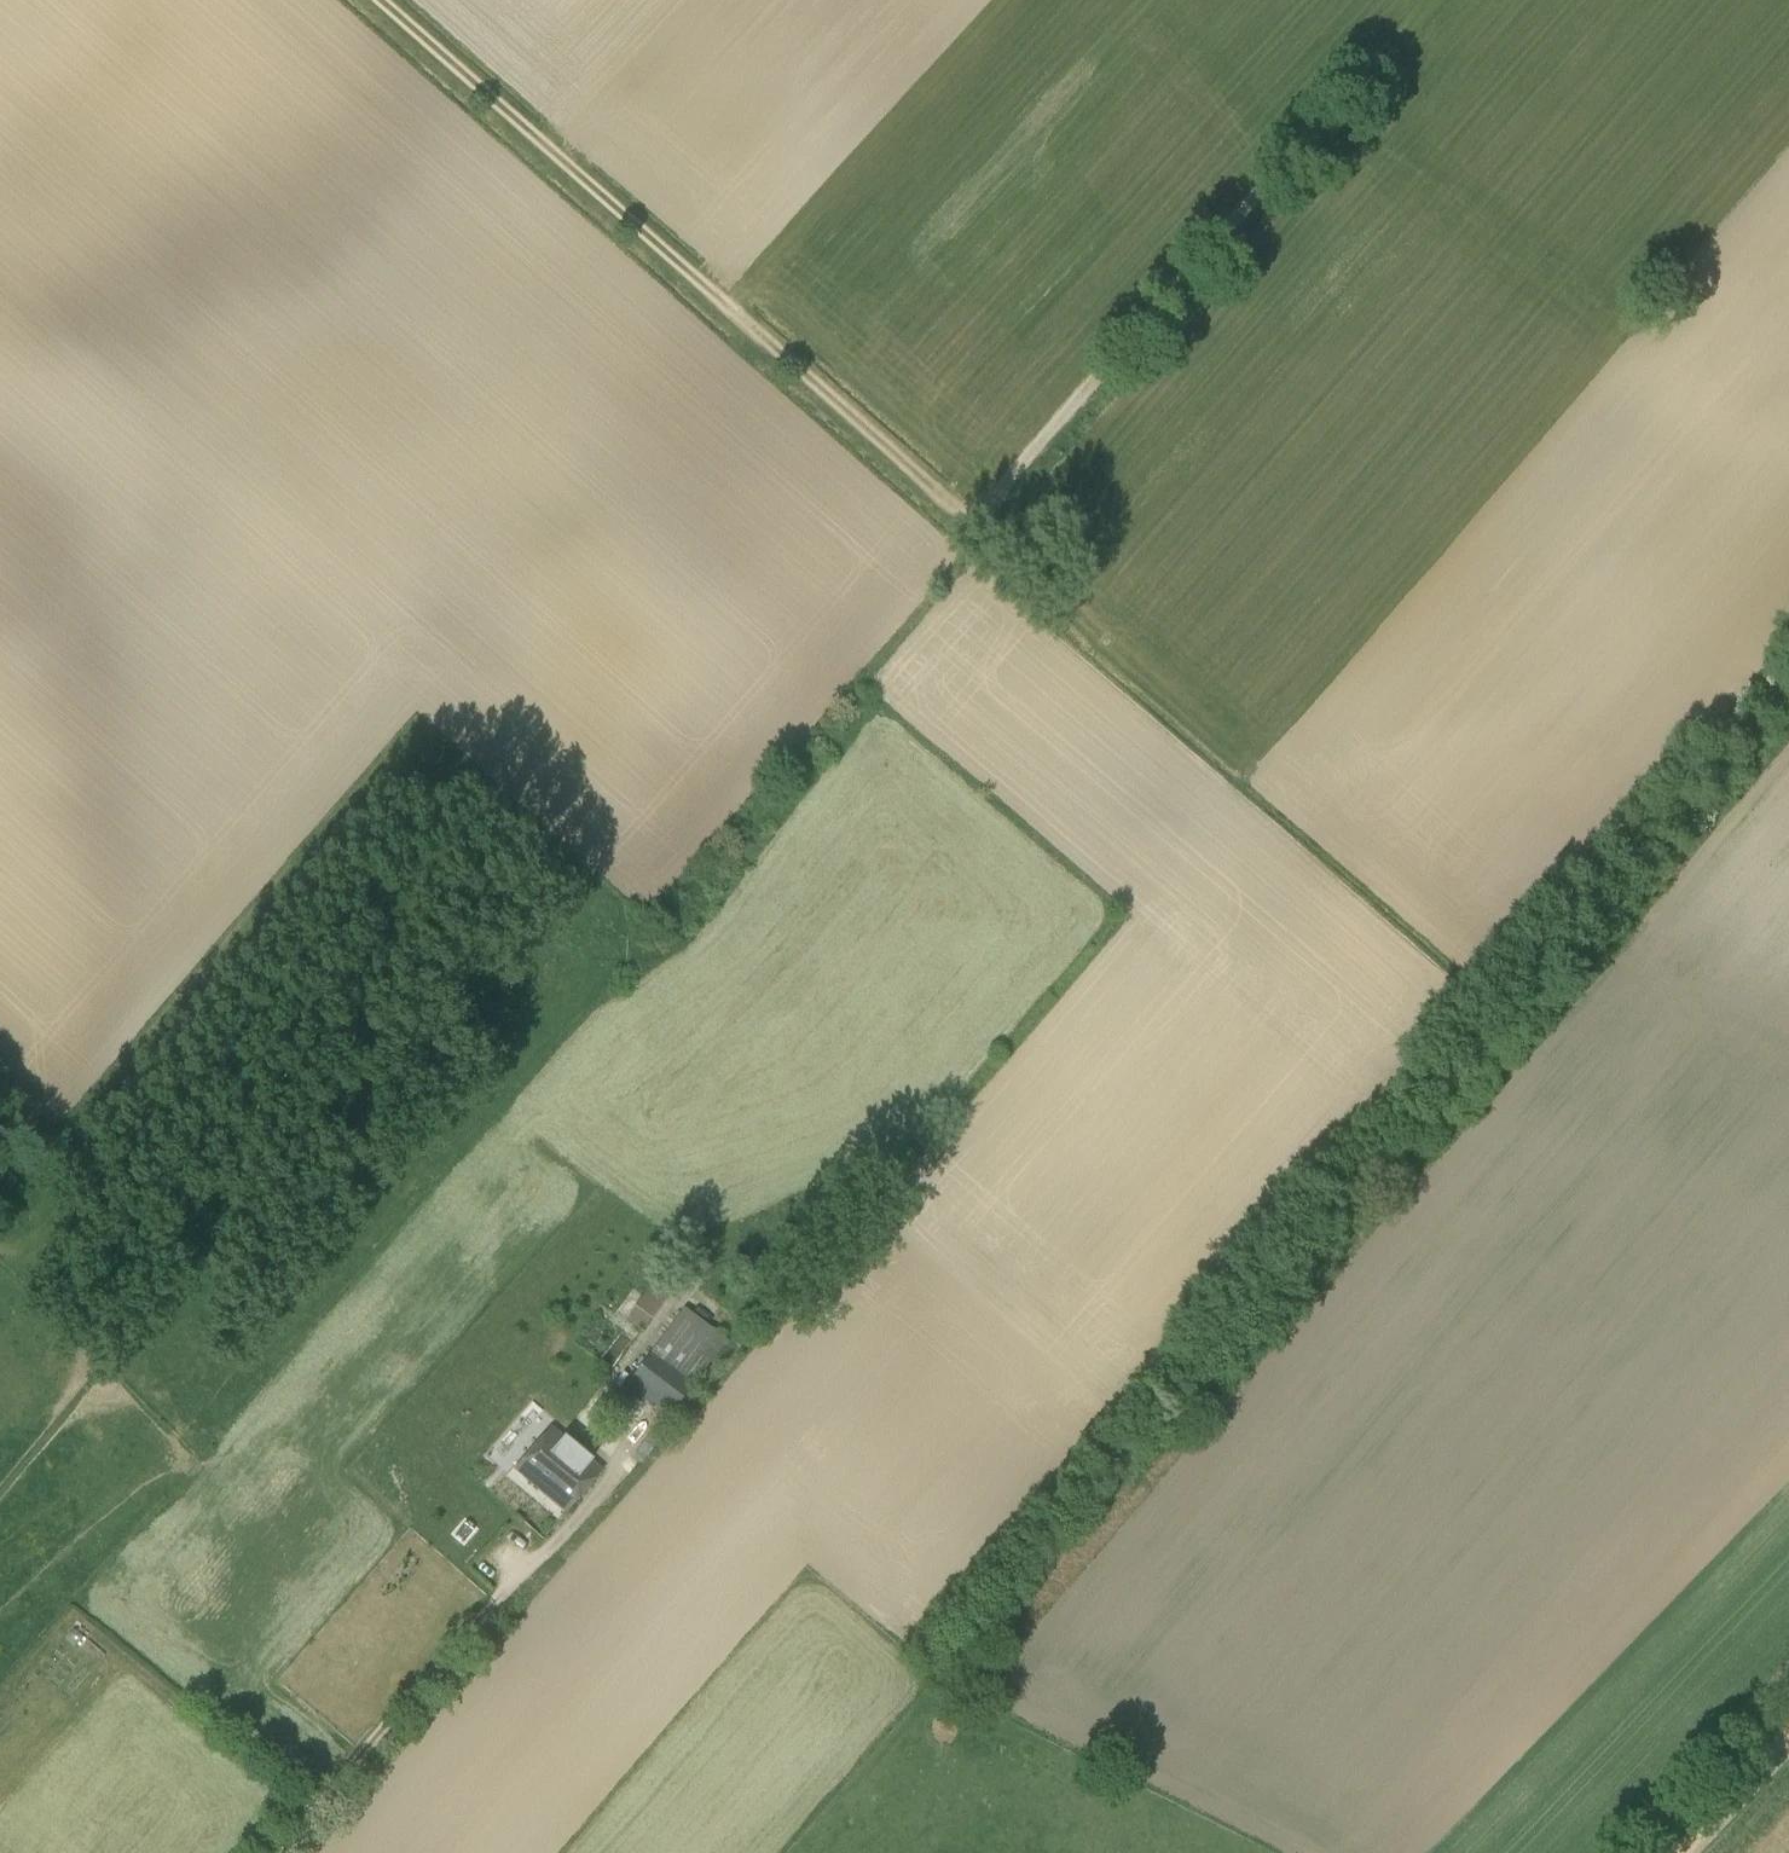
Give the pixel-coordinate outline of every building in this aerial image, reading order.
[(651,1284),(625,1320),(642,1332),(668,1296),(651,1284)] [(628,1386),(670,1417),(726,1340),(684,1309),(628,1386)] [(517,1470),(565,1510),(600,1468),(552,1428),(517,1470)]
